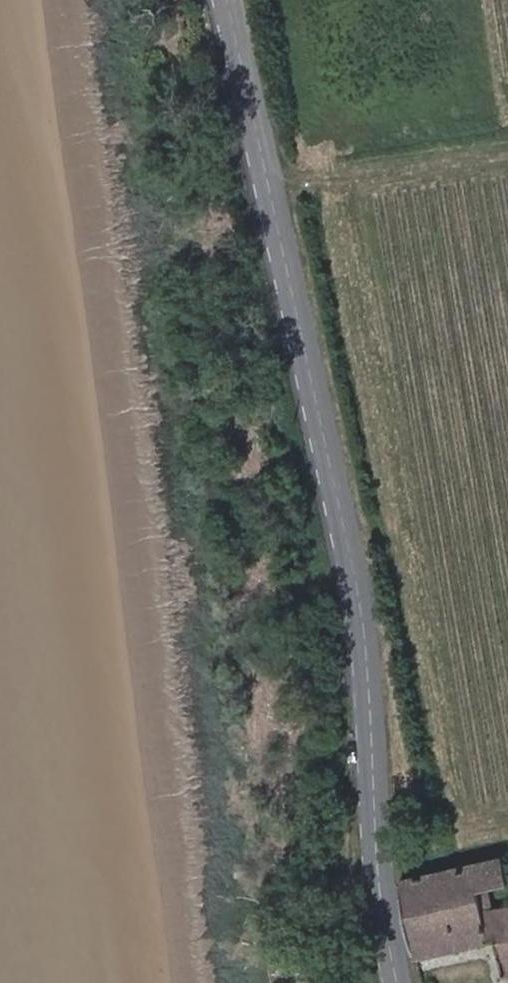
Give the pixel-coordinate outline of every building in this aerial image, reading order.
[(402,883),(402,889),(420,964),(499,948),(504,981),(507,980),(507,909),(494,911),(491,892),(507,890),(507,882),(505,861),(402,883)]
